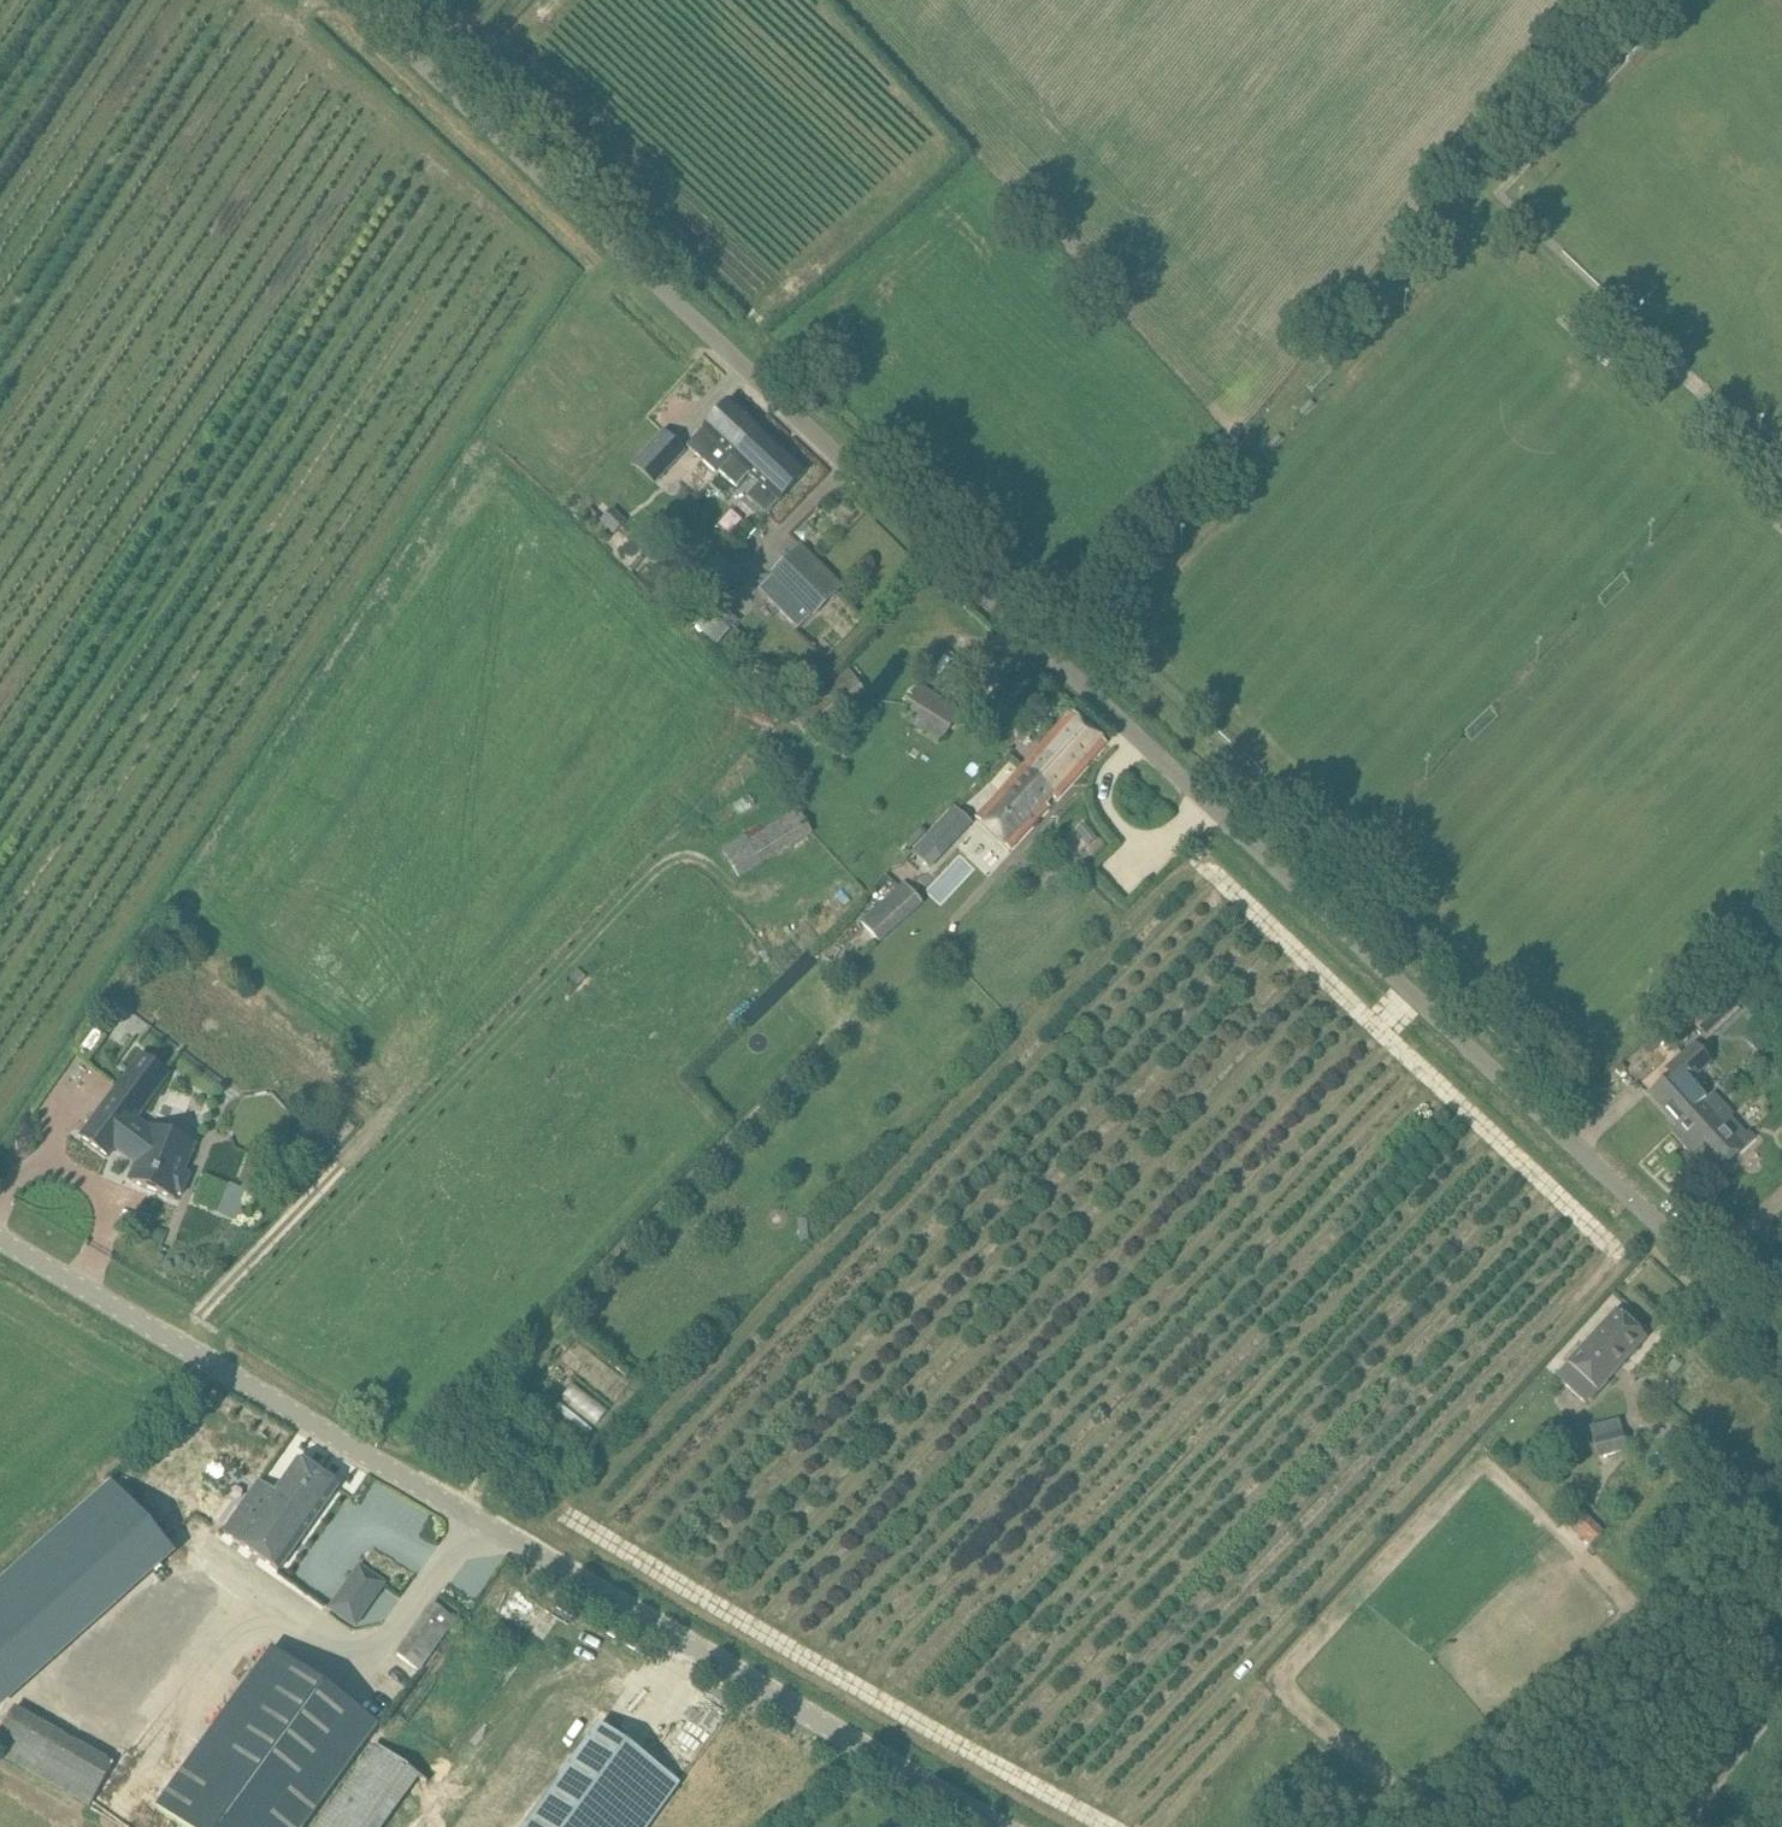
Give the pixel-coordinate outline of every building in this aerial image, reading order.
[(721,473),(759,429),(729,401),(713,419),(688,448),(718,474),(720,472),(721,473)] [(759,429),(721,473),(737,488),(749,474),(759,483),(747,497),(767,515),(780,501),(781,502),(807,473),(759,429)] [(655,483),(684,451),(665,433),(636,465),(655,483)] [(614,510),(601,522),(614,535),(626,522),(614,510)] [(772,575),(774,577),(760,591),(798,629),(812,615),(814,616),(837,592),(796,551),(772,575)] [(727,566),(708,587),(720,598),(740,577),(727,566)] [(709,600),(691,619),(717,643),(734,624),(709,600)] [(820,729),(866,694),(850,670),(803,706),(820,729)] [(950,728),(961,711),(920,685),(907,706),(928,720),(931,716),(950,728)] [(1107,743),(1071,711),(1002,791),(976,819),(1009,850),(1035,822),(1036,823),(1107,743)] [(955,807),(928,834),(946,852),(973,825),(955,807)] [(813,835),(798,810),(767,829),(782,853),(813,835)] [(877,941),(921,904),(904,883),(860,921),(877,941)] [(1720,988),(1686,1019),(1706,1042),(1740,1011),(1720,988)] [(1749,1042),(1757,1050),(1768,1039),(1757,1027),(1750,1034),(1749,1042)] [(1706,1099),(1713,1093),(1713,1092),(1706,1098),(1692,1082),(1712,1065),(1694,1045),(1665,1071),(1669,1075),(1648,1094),(1676,1126),(1677,1126),(1706,1099)] [(169,1076),(141,1055),(81,1136),(109,1157),(115,1149),(136,1164),(130,1180),(175,1198),(177,1193),(182,1195),(190,1175),(185,1173),(196,1145),(151,1127),(150,1129),(137,1119),(169,1076)] [(1754,1140),(1713,1093),(1706,1099),(1677,1126),(1676,1126),(1671,1131),(1713,1177),(1754,1140)] [(336,1150),(328,1143),(317,1154),(325,1161),(336,1150)] [(231,1185),(219,1215),(235,1222),(238,1215),(242,1216),(246,1207),(242,1206),(248,1192),(231,1185)] [(1617,1311),(1600,1328),(1557,1375),(1588,1402),(1597,1391),(1598,1392),(1647,1338),(1617,1311)] [(561,1400),(593,1429),(609,1411),(577,1382),(561,1400)] [(1622,1431),(1593,1439),(1598,1458),(1628,1450),(1622,1431)] [(260,1481),(224,1534),(280,1572),(290,1557),(338,1488),(299,1461),(276,1493),(260,1481)] [(0,1582),(0,1692),(167,1544),(112,1482),(0,1582)] [(1603,1533),(1579,1509),(1566,1522),(1590,1546),(1603,1533)] [(357,1568),(347,1583),(375,1601),(385,1587),(357,1568)] [(456,1620),(434,1604),(397,1655),(419,1671),(456,1620)] [(157,1809),(182,1826),(304,1826),(378,1727),(273,1650),(157,1809)] [(0,1737),(0,1756),(90,1806),(114,1764),(16,1707),(0,1737)] [(585,1745),(526,1826),(649,1826),(680,1784),(600,1725),(585,1745)] [(374,1747),(316,1826),(383,1826),(418,1778),(374,1747)]
